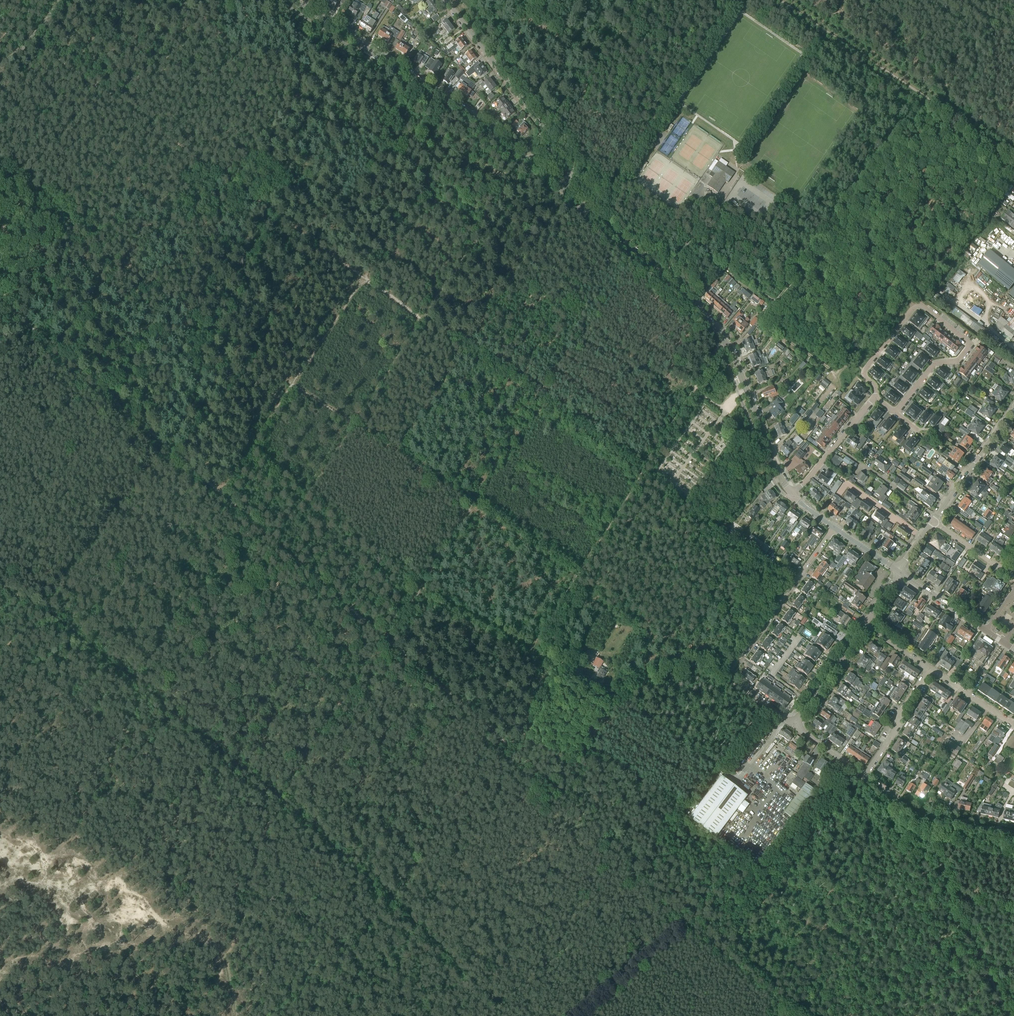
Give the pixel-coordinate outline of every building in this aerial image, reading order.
[(329,6),(334,9),(338,3),(334,0),(333,0),(329,6)] [(435,4),(431,0),(430,0),(425,4),(429,9),(435,4)] [(384,7),(389,10),(392,5),(386,1),(384,4),(385,5),(384,7)] [(355,16),(361,8),(354,3),(348,12),(355,16)] [(433,14),(438,9),(435,4),(429,9),(426,11),(423,13),(425,16),(428,13),(430,16),(433,14)] [(368,25),(364,31),(370,34),(374,28),(373,28),(376,23),(374,22),(377,17),(374,15),(371,20),(368,25)] [(363,21),(359,27),(364,31),(368,25),(371,20),(369,18),(367,17),(364,22),(363,21)] [(447,20),(441,25),(445,29),(450,25),(447,20)] [(442,31),(439,34),(441,36),(447,32),(449,34),(454,30),(450,25),(445,29),(442,31)] [(382,29),(378,36),(383,39),(387,32),(389,30),(389,29),(388,29),(386,27),(386,28),(384,27),(382,29)] [(420,32),(417,28),(413,34),(412,36),(412,35),(410,38),(414,40),(416,36),(417,36),(420,32)] [(387,32),(383,39),(388,42),(392,36),(394,38),(398,32),(394,30),(394,31),(390,29),(389,30),(387,32)] [(402,30),(397,39),(400,41),(405,33),(402,30)] [(453,42),(447,47),(449,50),(447,52),(449,54),(451,53),(453,51),(454,50),(455,50),(456,48),(457,48),(464,42),(461,38),(454,44),(453,42)] [(457,48),(456,48),(459,52),(461,50),(467,46),(464,42),(457,48)] [(401,52),(405,46),(400,43),(395,49),(401,52)] [(405,46),(401,52),(406,56),(410,49),(411,47),(408,46),(407,47),(405,46)] [(464,59),(456,65),(458,67),(460,65),(463,63),(474,55),(471,51),(465,55),(465,56),(463,58),(464,59)] [(417,57),(414,61),(417,63),(419,64),(420,63),(424,65),(428,58),(425,56),(422,54),(422,55),(421,56),(419,56),(418,55),(417,57)] [(474,55),(463,63),(464,64),(467,63),(466,62),(469,60),(471,63),(477,58),(474,55)] [(435,62),(432,60),(431,59),(428,64),(432,67),(429,71),(435,75),(442,65),(435,61),(435,62)] [(470,70),(465,74),(469,79),(475,74),(478,78),(479,76),(481,78),(483,76),(483,77),(487,74),(486,73),(487,73),(481,65),(477,68),(475,65),(470,70)] [(451,81),(454,77),(453,76),(454,74),(448,70),(444,76),(446,77),(443,81),(448,84),(450,81),(451,81)] [(460,70),(454,76),(459,80),(461,77),(462,76),(464,74),(462,72),(460,70)] [(463,81),(458,90),(463,93),(470,82),(465,78),(462,81),(463,81)] [(475,85),(477,87),(480,85),(482,88),(485,85),(487,88),(493,83),(490,79),(484,83),(484,82),(482,84),(480,81),(475,85)] [(470,82),(463,93),(468,96),(471,91),(472,89),(475,85),(470,82)] [(489,90),(486,92),(488,95),(491,93),(491,92),(496,87),(493,83),(487,88),(489,90)] [(501,112),(502,111),(509,105),(503,97),(496,103),(498,107),(497,107),(501,112)] [(508,119),(515,113),(509,105),(502,111),(501,112),(504,117),(506,116),(508,119)] [(516,120),(511,125),(513,127),(514,127),(518,131),(517,132),(519,133),(519,134),(520,136),(521,136),(528,130),(526,127),(527,125),(522,119),(518,123),(516,120)] [(734,173),(733,172),(721,164),(722,163),(719,161),(719,162),(718,162),(709,176),(712,178),(707,186),(718,193),(725,182),(727,183),(734,173)] [(1001,219),(1008,224),(1013,217),(1013,215),(1008,211),(1001,219)] [(978,266),(1009,291),(1013,285),(1013,269),(991,250),(978,266)] [(730,286),(730,285),(734,281),(730,277),(726,282),(730,286)] [(948,295),(951,292),(952,293),(956,288),(949,283),(947,285),(943,291),(948,295)] [(704,298),(708,302),(713,296),(716,293),(712,289),(709,293),(704,298)] [(712,305),(717,300),(719,297),(717,296),(720,293),(718,291),(716,293),(713,296),(708,302),(712,305)] [(751,295),(745,291),(742,295),(748,299),(751,295)] [(985,338),(989,332),(935,292),(931,298),(985,338)] [(760,301),(754,296),(751,299),(758,304),(760,301)] [(721,303),(723,300),(719,297),(717,300),(712,305),(715,309),(721,303)] [(724,306),(726,304),(723,300),(721,303),(715,309),(719,312),(724,306)] [(731,306),(730,307),(728,310),(723,315),(727,319),(732,313),(733,314),(736,310),(734,307),(737,304),(734,302),(731,306)] [(728,310),(730,307),(726,304),(724,306),(719,312),(723,315),(728,310)] [(741,317),(742,315),(739,312),(733,320),(736,322),(733,326),(737,330),(742,324),(745,320),(741,317)] [(914,317),(916,319),(924,325),(930,318),(925,315),(923,317),(918,312),(917,313),(917,312),(915,315),(915,316),(914,317)] [(924,325),(916,319),(914,317),(913,319),(912,318),(910,321),(910,322),(920,330),(924,325)] [(999,331),(1011,340),(1013,337),(1013,318),(1013,317),(1012,320),(1010,318),(1009,320),(1008,320),(1007,321),(1006,322),(999,331)] [(747,318),(745,320),(742,324),(737,330),(741,334),(748,326),(746,324),(749,320),(747,318)] [(929,328),(926,333),(928,335),(929,333),(934,337),(940,328),(937,326),(936,326),(935,325),(932,329),(929,328)] [(749,336),(754,330),(755,328),(753,326),(746,334),(749,336)] [(906,327),(905,327),(903,330),(902,332),(911,339),(913,336),(916,338),(919,333),(914,329),(912,331),(906,327)] [(940,328),(934,337),(938,340),(944,332),(940,329),(940,328)] [(942,343),(948,335),(944,332),(938,340),(942,343)] [(942,343),(946,347),(952,339),(948,335),(942,343)] [(743,342),(742,343),(743,345),(744,345),(745,347),(752,344),(755,343),(759,342),(758,340),(754,341),(752,337),(751,336),(750,337),(749,338),(750,339),(743,342)] [(898,338),(897,337),(895,340),(894,342),(902,349),(904,347),(907,349),(911,344),(906,339),(904,342),(898,337),(898,338)] [(957,342),(952,339),(946,347),(951,350),(957,342)] [(954,355),(957,357),(960,352),(958,350),(962,346),(960,345),(961,344),(957,341),(957,342),(951,350),(955,354),(954,355)] [(752,344),(745,347),(746,350),(745,351),(746,352),(747,352),(747,353),(754,350),(753,346),(756,345),(760,344),(759,342),(755,343),(752,344)] [(780,350),(783,346),(778,342),(775,346),(780,350)] [(938,353),(933,349),(935,347),(932,345),(929,342),(923,349),(934,358),(936,356),(938,354),(937,354),(938,353)] [(984,350),(980,346),(979,348),(979,347),(976,351),(984,357),(988,353),(989,354),(991,351),(986,347),(984,350)] [(886,353),(887,354),(894,360),(897,356),(900,358),(903,354),(897,349),(895,352),(890,347),(889,348),(889,347),(887,350),(887,351),(886,353)] [(749,358),(748,358),(749,360),(750,360),(751,363),(758,360),(759,359),(762,358),(765,357),(768,356),(772,351),(769,349),(769,350),(766,348),(764,350),(766,352),(766,353),(764,353),(765,355),(764,355),(762,355),(759,357),(759,356),(758,353),(749,357),(749,358)] [(786,349),(782,353),(786,357),(791,353),(786,349)] [(920,351),(915,358),(925,366),(927,364),(927,365),(929,362),(928,362),(929,361),(923,357),(925,355),(920,351)] [(984,357),(976,351),(973,355),(981,362),(984,357)] [(996,354),(992,359),(994,360),(994,361),(998,364),(1002,358),(996,354)] [(973,355),(970,360),(978,366),(981,362),(973,355)] [(758,360),(751,363),(752,365),(751,366),(752,367),(753,367),(753,368),(759,366),(760,369),(766,366),(762,358),(759,359),(758,360)] [(889,360),(888,362),(882,358),(881,358),(878,360),(879,361),(877,363),(883,367),(882,368),(885,370),(885,369),(886,370),(888,367),(891,369),(895,364),(889,360)] [(916,366),(922,370),(923,370),(925,368),(924,367),(925,366),(915,358),(909,364),(914,368),(916,366)] [(970,360),(966,364),(974,370),(978,366),(970,360)] [(916,378),(918,376),(918,375),(912,370),(914,368),(909,364),(904,371),(914,380),(916,378)] [(963,368),(971,374),(974,370),(966,364),(963,368)] [(988,366),(984,371),(992,376),(995,372),(988,366)] [(969,380),(968,379),(971,374),(963,368),(963,367),(960,371),(959,373),(964,376),(962,378),(967,382),(969,380)] [(869,373),(871,374),(875,378),(874,378),(877,380),(878,380),(880,378),(883,380),(887,374),(881,370),(880,372),(874,368),(873,368),(870,371),(871,371),(869,373)] [(950,379),(953,375),(948,370),(946,373),(940,368),(940,369),(939,368),(937,371),(937,372),(936,374),(945,381),(947,377),(950,379)] [(755,374),(755,375),(755,376),(756,376),(757,379),(772,373),(774,372),(774,370),(771,371),(768,372),(767,372),(766,372),(764,373),(762,370),(755,373),(755,374)] [(899,378),(903,382),(905,380),(911,384),(911,383),(912,384),(914,382),(913,381),(914,380),(904,371),(899,378)] [(989,380),(992,376),(984,371),(982,375),(989,380)] [(772,373),(757,379),(759,385),(767,382),(766,379),(769,377),(773,375),(775,374),(774,372),(772,373)] [(1010,382),(1013,385),(1013,384),(1013,379),(1010,376),(1007,374),(1007,373),(1002,380),(1008,385),(1010,382)] [(899,378),(898,377),(894,383),(896,385),(894,387),(903,394),(905,392),(905,393),(907,390),(907,389),(901,384),(903,382),(899,378)] [(928,384),(930,386),(933,388),(932,389),(935,391),(936,390),(937,391),(939,387),(942,389),(945,385),(940,381),(938,383),(932,378),(932,379),(931,378),(929,381),(929,382),(928,384)] [(958,378),(954,385),(958,387),(962,381),(958,378)] [(779,387),(783,391),(790,384),(785,380),(779,387)] [(868,389),(860,383),(856,387),(859,389),(856,393),(854,391),(849,398),(857,405),(862,399),(860,397),(863,393),(864,394),(868,389)] [(998,386),(995,390),(1005,397),(1008,393),(1001,388),(998,386)] [(776,393),(774,387),(766,390),(767,391),(763,392),(765,398),(771,396),(772,398),(779,395),(778,392),(776,393)] [(987,392),(981,387),(978,391),(985,395),(987,392)] [(886,399),(888,400),(889,401),(890,400),(895,405),(897,402),(897,403),(899,400),(899,399),(893,395),(895,392),(890,388),(886,392),(889,394),(886,398),(887,398),(886,399)] [(924,399),(925,399),(927,401),(928,400),(928,401),(931,398),(934,400),(937,395),(932,391),(930,393),(924,389),(923,389),(921,391),(921,392),(919,394),(925,398),(924,399)] [(992,395),(999,400),(1002,402),(1005,397),(995,390),(992,395)] [(781,414),(784,411),(780,407),(780,405),(782,403),(778,398),(772,405),(774,407),(769,412),(772,415),(772,416),(773,417),(774,417),(775,418),(780,413),(781,414)] [(984,408),(986,409),(993,414),(996,410),(992,407),(994,403),(992,401),(990,400),(988,398),(984,403),(986,405),(984,408)] [(909,416),(910,417),(917,409),(914,407),(916,405),(912,401),(908,406),(910,408),(906,413),(907,414),(906,415),(908,416),(909,416)] [(842,407),(843,408),(839,413),(847,419),(848,419),(851,416),(850,415),(851,414),(847,411),(849,408),(844,404),(842,407)] [(968,410),(975,415),(978,410),(971,405),(968,410)] [(917,409),(910,417),(912,418),(912,419),(914,421),(915,420),(915,421),(920,415),(922,417),(926,412),(921,409),(919,411),(917,409)] [(990,419),(993,414),(986,409),(983,414),(990,419)] [(807,416),(809,418),(814,413),(810,410),(802,419),(803,420),(807,416)] [(807,421),(809,423),(812,425),(815,421),(814,421),(817,417),(820,419),(824,413),(820,410),(816,415),(815,415),(816,415),(814,413),(809,418),(807,421)] [(871,418),(872,419),(874,421),(872,424),(877,427),(881,422),(879,420),(883,414),(878,410),(874,415),(873,414),(871,417),(872,418),(871,418)] [(972,418),(975,415),(968,410),(965,413),(972,418)] [(929,418),(931,420),(935,415),(933,413),(932,415),(927,411),(919,421),(921,422),(921,423),(923,425),(924,424),(924,425),(929,418)] [(836,417),(844,423),(847,419),(839,413),(836,417)] [(942,417),(938,413),(930,423),(932,425),(931,425),(933,427),(934,426),(934,427),(942,417)] [(791,422),(791,423),(792,426),(800,417),(796,414),(790,421),(791,422)] [(834,415),(831,419),(840,427),(844,423),(836,417),(834,415)] [(976,417),(971,424),(981,431),(982,430),(983,428),(984,427),(982,425),(983,423),(976,417)] [(882,423),(878,428),(886,434),(895,423),(893,421),(890,418),(890,419),(889,419),(885,425),(882,423)] [(945,418),(940,424),(945,428),(950,422),(945,418)] [(827,424),(837,431),(840,427),(831,419),(827,424)] [(775,427),(777,432),(785,429),(784,429),(787,428),(788,427),(791,426),(792,426),(791,423),(788,424),(787,421),(782,424),(775,427)] [(827,424),(824,428),(834,436),(837,431),(827,424)] [(971,424),(968,429),(977,436),(978,434),(979,434),(980,433),(980,432),(981,431),(971,424)] [(937,430),(942,434),(946,429),(940,425),(937,430)] [(779,438),(787,435),(786,432),(790,431),(793,428),(792,426),(791,426),(788,427),(787,428),(784,429),(785,429),(777,432),(779,438)] [(960,429),(968,435),(970,433),(962,427),(960,429)] [(834,436),(824,428),(821,432),(822,434),(830,440),(834,436)] [(901,428),(892,439),(900,445),(904,440),(902,438),(906,432),(906,431),(904,429),(903,429),(901,428)] [(935,432),(931,437),(931,438),(935,440),(937,442),(940,438),(936,435),(937,434),(935,432)] [(822,434),(819,438),(827,444),(830,440),(822,434)] [(967,437),(964,435),(961,440),(970,446),(973,442),(967,437)] [(799,446),(804,442),(798,436),(793,441),(795,442),(792,445),(784,453),(783,454),(787,458),(795,449),(798,446),(799,446)] [(827,444),(819,438),(815,442),(810,437),(808,440),(812,443),(817,447),(819,445),(823,449),(824,447),(825,448),(827,444)] [(851,437),(847,443),(859,451),(867,440),(864,438),(860,443),(857,441),(853,439),(851,437)] [(906,441),(902,447),(910,453),(918,442),(916,440),(917,439),(914,437),(914,438),(913,437),(908,443),(906,441)] [(795,442),(793,441),(793,440),(791,443),(789,441),(780,450),(784,453),(792,445),(795,442)] [(967,450),(970,446),(961,440),(958,444),(967,450)] [(808,445),(805,443),(801,449),(800,448),(794,455),(800,460),(806,454),(803,451),(808,445)] [(1001,450),(1007,455),(1011,457),(1013,453),(1013,451),(1011,449),(1008,447),(1005,445),(1001,450)] [(875,454),(877,451),(874,448),(871,452),(870,451),(870,450),(866,446),(860,454),(865,457),(867,454),(869,455),(872,458),(875,454)] [(952,453),(961,459),(964,455),(955,448),(952,453)] [(958,463),(961,459),(952,453),(949,457),(958,463)] [(835,455),(830,463),(837,468),(842,462),(838,460),(840,458),(838,456),(838,457),(835,455)] [(994,460),(993,461),(1003,467),(1005,464),(1009,468),(1012,464),(1006,460),(1005,463),(1004,462),(999,458),(996,456),(996,457),(995,457),(993,459),(994,459),(994,460)] [(879,469),(885,461),(879,457),(874,464),(878,467),(877,467),(879,469)] [(946,461),(942,465),(943,466),(949,470),(952,472),(948,477),(951,480),(954,477),(955,477),(957,475),(956,474),(958,471),(953,466),(954,465),(947,460),(946,462),(946,461)] [(849,464),(848,465),(855,469),(858,465),(851,461),(849,464)] [(885,461),(879,469),(885,473),(891,466),(885,461)] [(991,464),(990,465),(997,470),(998,470),(999,468),(1002,470),(1003,471),(1005,472),(1006,470),(1003,467),(993,461),(992,461),(991,463),(991,464)] [(799,475),(809,468),(804,462),(795,469),(799,475)] [(920,469),(931,476),(934,472),(923,465),(920,469)] [(949,470),(943,466),(942,465),(937,472),(941,475),(943,472),(946,475),(948,477),(952,472),(949,470)] [(986,468),(983,473),(990,478),(993,474),(986,468)] [(822,473),(818,479),(826,484),(830,478),(829,478),(833,473),(828,470),(824,474),(822,473)] [(760,482),(756,471),(745,475),(749,486),(760,482)] [(905,474),(902,471),(899,475),(909,483),(912,479),(905,474)] [(868,478),(860,473),(857,477),(857,476),(855,478),(864,484),(868,478)] [(980,477),(990,484),(993,480),(990,478),(983,473),(980,477)] [(925,484),(916,477),(913,480),(923,487),(925,484)] [(931,482),(940,489),(940,488),(941,488),(943,486),(942,485),(943,484),(934,477),(931,482)] [(901,482),(897,486),(900,489),(904,491),(907,487),(901,482)] [(939,490),(940,489),(931,482),(927,487),(936,494),(937,492),(938,492),(940,490),(939,490)] [(978,482),(974,487),(981,492),(985,487),(978,482)] [(992,484),(987,490),(994,495),(998,489),(992,484)] [(870,486),(865,493),(871,497),(873,493),(871,492),(874,489),(870,486)] [(883,504),(887,497),(884,495),(888,490),(882,486),(876,494),(880,497),(878,499),(880,500),(879,501),(883,504)] [(812,492),(810,494),(814,498),(823,489),(820,487),(817,491),(813,487),(810,490),(812,492)] [(823,489),(814,498),(818,502),(823,497),(828,491),(827,490),(824,487),(823,489)] [(970,492),(976,496),(974,498),(979,502),(983,497),(985,498),(987,496),(984,494),(981,492),(974,487),(970,492)] [(849,489),(845,495),(854,501),(858,495),(849,489)] [(764,504),(765,502),(766,501),(767,499),(773,494),(770,490),(761,497),(762,500),(762,502),(761,502),(757,508),(754,506),(747,516),(752,520),(761,507),(764,504)] [(923,493),(921,495),(934,504),(937,500),(930,495),(929,495),(924,491),(923,493)] [(767,499),(766,501),(765,502),(767,504),(776,498),(773,494),(767,499)] [(829,512),(832,514),(840,502),(842,500),(835,495),(833,497),(836,499),(828,510),(830,511),(829,512)] [(931,508),(934,504),(921,495),(918,498),(921,501),(924,503),(931,508)] [(967,495),(962,503),(968,507),(973,500),(967,495)] [(840,502),(832,514),(834,516),(835,515),(836,516),(841,510),(839,509),(843,505),(844,505),(849,509),(851,506),(846,502),(846,503),(842,500),(840,502)] [(865,500),(860,506),(869,512),(874,506),(865,500)] [(776,515),(778,511),(783,505),(778,501),(773,508),(774,508),(772,512),(776,515)] [(885,501),(883,505),(889,510),(892,506),(885,501)] [(915,516),(917,518),(921,512),(916,509),(918,506),(911,501),(909,505),(913,507),(909,512),(915,516)] [(971,517),(974,512),(968,507),(962,503),(958,508),(962,511),(960,514),(967,518),(969,516),(971,517)] [(783,505),(778,511),(782,514),(780,517),(782,519),(785,516),(783,515),(788,508),(783,505)] [(983,516),(988,519),(993,513),(988,509),(983,516)] [(784,524),(778,532),(781,534),(784,529),(786,526),(795,513),(791,510),(786,517),(789,519),(785,525),(784,524)] [(875,516),(884,523),(888,517),(879,510),(875,516)] [(1013,520),(1013,512),(1013,511),(1011,514),(1007,511),(1004,516),(1009,519),(1010,520),(1011,518),(1013,520)] [(846,523),(850,526),(858,515),(855,513),(856,513),(855,513),(856,513),(854,512),(846,523)] [(905,514),(902,519),(906,522),(908,520),(913,524),(917,518),(915,516),(909,512),(907,515),(905,514)] [(795,513),(786,526),(788,527),(790,524),(793,526),(800,516),(795,513)] [(858,515),(850,526),(855,529),(859,523),(857,522),(861,517),(858,515)] [(798,535),(807,521),(803,518),(799,525),(796,528),(798,530),(796,533),(798,534),(798,535)] [(955,530),(962,519),(961,518),(959,521),(955,518),(951,525),(952,526),(952,527),(955,530)] [(961,532),(966,525),(962,523),(964,520),(962,519),(955,530),(959,532),(960,531),(961,532)] [(989,520),(984,527),(987,529),(992,522),(989,520)] [(807,530),(811,524),(807,521),(798,535),(796,538),(798,539),(800,536),(802,533),(804,534),(807,530)] [(869,530),(872,526),(874,524),(870,521),(868,524),(869,524),(866,528),(862,534),(869,539),(873,533),(869,530)] [(966,537),(973,526),(971,525),(970,528),(966,525),(961,532),(963,533),(962,534),(966,537)] [(1013,532),(1013,526),(1011,525),(1009,528),(1004,536),(1009,539),(1013,532)] [(803,551),(808,545),(809,545),(810,542),(819,530),(815,526),(810,533),(812,534),(810,537),(811,538),(807,544),(806,544),(801,550),(803,551)] [(906,538),(910,533),(900,526),(896,531),(906,538)] [(973,526),(966,537),(969,539),(970,538),(972,539),(976,533),(973,530),(974,528),(973,526)] [(738,539),(742,533),(737,529),(733,535),(738,539)] [(816,544),(819,539),(824,533),(819,530),(810,542),(809,545),(808,545),(811,547),(814,542),(816,544)] [(892,540),(895,536),(888,531),(885,535),(884,537),(887,539),(886,540),(883,544),(884,545),(883,547),(889,551),(894,543),(891,541),(892,540)] [(987,548),(992,540),(982,533),(977,541),(987,548)] [(754,544),(758,540),(751,535),(748,540),(754,544)] [(930,544),(939,550),(939,549),(943,551),(943,550),(947,553),(951,547),(947,544),(947,545),(944,543),(945,541),(936,535),(930,544)] [(999,546),(1003,540),(1001,538),(999,542),(996,540),(994,543),(990,549),(995,553),(999,546)] [(831,548),(834,550),(839,543),(833,539),(828,546),(831,548)] [(999,546),(995,553),(999,556),(1004,550),(1001,548),(1003,544),(1005,541),(1003,540),(999,546)] [(839,543),(834,550),(840,554),(844,547),(839,543)] [(764,544),(760,549),(766,553),(770,548),(764,544)] [(944,557),(934,550),(929,546),(926,550),(925,550),(923,552),(924,552),(924,553),(929,557),(932,553),(941,560),(942,560),(944,557)] [(850,561),(855,554),(850,551),(845,557),(843,556),(842,558),(838,564),(836,566),(835,567),(836,567),(837,568),(838,568),(839,568),(840,568),(841,567),(842,566),(842,565),(845,561),(847,559),(850,561)] [(855,554),(850,561),(853,563),(851,565),(853,567),(860,558),(855,554)] [(793,566),(797,560),(793,557),(789,563),(793,566)] [(944,557),(942,560),(952,567),(955,564),(944,557)] [(925,559),(925,560),(922,558),(920,562),(922,564),(916,573),(922,577),(928,568),(927,568),(928,566),(931,568),(933,565),(925,559)] [(836,566),(829,561),(827,565),(823,562),(819,567),(824,571),(828,567),(831,569),(832,569),(833,569),(836,566)] [(874,567),(866,561),(854,578),(859,582),(858,585),(857,585),(861,588),(860,589),(862,589),(866,591),(868,588),(868,589),(868,588),(870,585),(870,586),(870,585),(872,583),(872,582),(874,580),(875,579),(874,579),(871,577),(871,576),(870,575),(872,573),(874,574),(878,569),(874,567)] [(946,574),(950,568),(942,563),(938,569),(936,567),(927,580),(938,587),(947,575),(946,574)] [(980,580),(984,575),(981,572),(984,568),(975,563),(971,569),(977,573),(975,576),(980,580)] [(821,576),(824,571),(819,567),(815,572),(821,576)] [(844,576),(848,578),(852,572),(849,569),(844,576)] [(817,581),(821,576),(815,572),(811,577),(817,581)] [(989,593),(997,581),(992,578),(991,577),(989,578),(989,579),(988,579),(983,586),(983,587),(982,588),(983,591),(986,593),(987,591),(989,593)] [(955,581),(950,578),(946,584),(949,586),(945,591),(951,595),(956,586),(953,584),(955,581)] [(997,581),(989,593),(994,596),(996,593),(997,594),(999,591),(1000,592),(1005,585),(998,580),(997,581)] [(808,581),(805,587),(810,591),(814,586),(808,581)] [(862,604),(865,599),(859,594),(860,592),(846,581),(844,585),(855,593),(854,595),(856,597),(854,599),(862,604)] [(803,589),(801,592),(804,594),(803,596),(807,599),(809,597),(807,596),(810,591),(805,587),(803,589)] [(908,590),(906,588),(901,595),(900,594),(898,597),(899,598),(894,605),(902,611),(909,601),(911,602),(916,595),(915,594),(916,594),(913,592),(913,593),(911,591),(908,589),(908,590)] [(965,591),(963,589),(962,588),(955,598),(962,603),(967,595),(968,596),(970,594),(969,593),(970,591),(966,588),(965,591)] [(992,599),(994,596),(989,593),(987,596),(986,595),(985,597),(984,597),(982,599),(983,600),(976,611),(983,616),(993,600),(992,599)] [(798,598),(796,601),(801,605),(805,600),(809,603),(810,601),(807,599),(803,596),(802,598),(801,598),(799,596),(798,598)] [(854,599),(852,597),(849,600),(850,602),(849,603),(846,601),(847,601),(842,598),(840,601),(844,604),(849,607),(851,605),(858,609),(862,604),(854,599)] [(917,602),(915,600),(908,611),(912,613),(915,608),(920,611),(926,602),(921,598),(918,601),(917,602)] [(796,601),(792,606),(798,611),(801,605),(796,601)] [(931,619),(933,617),(936,619),(937,618),(938,619),(942,613),(937,610),(937,611),(930,607),(929,606),(925,611),(927,612),(925,615),(925,616),(926,617),(926,618),(927,618),(928,619),(929,619),(930,619),(931,619)] [(844,615),(839,611),(834,608),(831,612),(835,614),(838,616),(841,619),(848,624),(851,619),(844,615)] [(786,615),(791,619),(795,614),(789,610),(786,615)] [(905,616),(898,611),(896,613),(894,612),(890,616),(899,623),(899,622),(900,623),(905,616)] [(916,620),(921,624),(923,621),(922,620),(924,616),(920,614),(916,620)] [(787,624),(791,619),(786,615),(782,620),(787,624)] [(939,621),(941,622),(939,625),(946,630),(947,628),(951,631),(954,626),(950,623),(952,620),(951,619),(952,619),(948,617),(945,615),(942,620),(940,619),(939,621)] [(896,627),(899,623),(890,616),(887,621),(896,627)] [(821,624),(814,619),(812,622),(819,628),(820,626),(821,624)] [(848,624),(841,619),(840,620),(839,619),(838,621),(839,622),(838,623),(845,628),(848,624)] [(835,629),(836,627),(826,620),(822,625),(821,624),(820,626),(823,628),(835,636),(838,631),(835,629)] [(925,626),(921,624),(916,620),(913,625),(921,631),(925,626)] [(775,629),(781,633),(785,628),(779,624),(775,629)] [(800,636),(805,629),(802,626),(797,633),(800,636)] [(963,640),(969,631),(962,626),(959,631),(958,633),(957,632),(955,635),(963,640)] [(777,638),(781,633),(775,629),(771,634),(777,638)] [(822,633),(818,638),(820,639),(821,640),(830,646),(830,645),(831,646),(833,643),(833,642),(833,641),(828,637),(829,635),(827,633),(824,631),(823,631),(822,633)] [(937,640),(939,637),(930,631),(919,648),(925,652),(928,649),(929,650),(931,646),(930,646),(935,639),(937,640)] [(963,640),(962,641),(960,645),(964,647),(966,644),(964,643),(966,639),(970,642),(974,634),(970,631),(969,631),(963,640)] [(914,644),(919,637),(915,635),(910,642),(914,644)] [(946,642),(950,645),(955,638),(951,635),(949,639),(947,642),(946,642)] [(764,642),(770,646),(773,641),(768,637),(764,642)] [(778,642),(783,645),(785,643),(787,641),(784,638),(782,637),(780,640),(778,642)] [(815,643),(813,645),(815,646),(819,649),(821,647),(824,650),(826,651),(827,650),(827,651),(830,648),(830,647),(829,647),(830,646),(821,640),(820,639),(818,638),(815,643)] [(993,648),(980,638),(978,641),(977,640),(972,648),(973,648),(971,651),(971,650),(965,658),(973,664),(976,659),(984,665),(989,658),(988,657),(992,651),(992,650),(993,648)] [(772,647),(770,646),(764,642),(760,647),(766,651),(768,648),(770,650),(772,647)] [(878,654),(882,649),(880,648),(872,642),(869,647),(878,654)] [(808,651),(818,658),(821,653),(811,646),(808,651)] [(754,656),(762,661),(763,659),(761,658),(763,655),(758,651),(754,656)] [(814,662),(818,658),(808,651),(805,655),(814,662)] [(944,668),(950,660),(948,658),(949,656),(947,655),(948,653),(945,651),(941,658),(943,660),(940,665),(944,668)] [(879,656),(875,653),(873,656),(882,663),(886,657),(881,654),(879,656)] [(866,658),(863,656),(860,660),(870,667),(875,659),(868,655),(866,658)] [(894,667),(900,659),(893,655),(890,660),(887,658),(884,662),(880,669),(883,671),(888,664),(888,663),(894,667)] [(760,664),(762,661),(754,656),(750,661),(756,665),(758,662),(760,664)] [(1004,669),(1010,660),(1004,656),(999,663),(996,667),(1003,671),(1004,669)] [(602,680),(606,673),(601,670),(602,668),(600,667),(603,662),(597,658),(593,665),(599,669),(597,672),(599,673),(597,677),(602,680)] [(950,660),(944,668),(949,671),(953,666),(957,669),(961,662),(957,659),(955,663),(950,660)] [(804,660),(800,664),(810,671),(813,667),(804,660)] [(857,664),(868,672),(871,668),(870,667),(860,660),(859,661),(858,661),(857,663),(857,664)] [(798,662),(795,667),(797,669),(807,676),(810,671),(800,664),(798,662)] [(904,672),(909,665),(903,662),(899,669),(904,672)] [(909,676),(914,669),(909,665),(904,672),(909,676)] [(914,669),(909,676),(915,679),(919,672),(914,669)] [(746,679),(750,674),(745,670),(741,676),(746,679)] [(794,672),(791,677),(792,677),(802,685),(806,680),(798,674),(797,674),(794,672)] [(847,677),(859,685),(861,683),(858,681),(859,680),(856,678),(850,673),(847,677)] [(750,674),(746,679),(751,683),(756,678),(750,674)] [(984,679),(993,684),(996,680),(987,675),(984,679)] [(792,677),(789,681),(791,682),(790,684),(798,690),(801,686),(802,685),(792,677)] [(858,688),(860,686),(859,685),(847,677),(844,681),(848,683),(854,687),(855,686),(858,688)] [(879,685),(882,687),(887,680),(883,678),(879,685)] [(760,691),(768,681),(765,679),(764,680),(762,679),(755,688),(760,691)] [(765,695),(772,686),(770,685),(771,683),(768,681),(760,691),(765,695)] [(987,697),(994,687),(992,689),(987,686),(989,684),(985,681),(978,691),(987,697)] [(878,686),(873,682),(869,688),(875,691),(878,686)] [(897,689),(904,693),(907,688),(900,683),(897,689)] [(936,693),(940,687),(935,683),(931,690),(936,693)] [(851,697),(854,699),(856,697),(850,693),(851,692),(848,689),(842,685),(839,689),(851,697)] [(772,686),(765,695),(770,698),(778,688),(774,686),(773,687),(772,686)] [(904,693),(897,689),(894,687),(890,692),(900,699),(904,693)] [(941,697),(946,690),(940,687),(936,693),(941,697)] [(996,703),(1001,695),(999,694),(996,692),(997,690),(994,687),(987,697),(996,703)] [(775,702),(781,693),(780,692),(781,690),(778,688),(770,698),(775,702)] [(846,698),(849,700),(851,697),(839,689),(836,692),(839,695),(845,699),(846,698)] [(946,690),(941,697),(946,701),(951,694),(946,690)] [(897,704),(900,699),(890,692),(887,697),(897,704)] [(781,693),(775,702),(780,705),(787,695),(784,693),(783,694),(781,693)] [(1005,709),(1010,701),(1005,698),(1006,695),(1003,693),(1001,695),(996,703),(1005,709)] [(787,695),(780,705),(785,709),(791,700),(789,699),(790,697),(787,695)] [(837,700),(833,697),(830,701),(841,709),(845,703),(838,698),(837,700)] [(879,703),(886,707),(890,702),(883,698),(879,703)] [(943,711),(942,713),(945,715),(950,707),(951,708),(952,709),(955,711),(962,701),(957,698),(953,702),(951,706),(948,704),(947,706),(943,711)] [(929,711),(933,705),(931,704),(924,699),(920,704),(927,709),(929,711)] [(1010,701),(1005,709),(1013,715),(1013,714),(1013,704),(1013,703),(1013,701),(1011,699),(1010,701)] [(840,712),(842,710),(841,709),(830,701),(827,705),(833,709),(834,708),(840,712)] [(962,701),(955,711),(958,713),(961,715),(962,712),(964,709),(967,705),(962,701)] [(883,713),(886,707),(879,703),(876,708),(874,707),(883,713)] [(925,712),(927,709),(920,704),(916,710),(927,716),(928,714),(925,712)] [(879,718),(883,713),(874,707),(873,709),(874,710),(872,714),(866,709),(864,712),(870,716),(873,718),(875,715),(879,718)] [(976,721),(981,714),(972,708),(967,714),(967,715),(966,717),(969,720),(971,717),(976,721)] [(824,709),(820,715),(827,719),(826,721),(825,721),(829,724),(833,727),(834,726),(835,724),(831,721),(834,717),(831,715),(824,709)] [(858,719),(862,713),(857,710),(853,715),(858,719)] [(927,716),(916,710),(913,715),(920,720),(921,717),(924,719),(926,716),(927,716)] [(961,715),(955,722),(958,724),(965,714),(962,712),(961,715)] [(813,722),(813,723),(816,725),(820,727),(823,729),(824,727),(825,725),(827,726),(827,727),(825,730),(827,733),(828,734),(830,731),(831,731),(833,727),(829,724),(825,721),(824,720),(822,722),(816,718),(813,722)] [(910,724),(919,730),(920,730),(921,728),(919,727),(922,724),(913,718),(910,724)] [(990,727),(993,722),(987,718),(984,723),(980,728),(986,732),(990,727)] [(961,720),(955,729),(963,735),(969,727),(971,728),(974,725),(966,720),(965,722),(961,720)] [(870,728),(877,732),(881,727),(874,722),(870,728)] [(917,733),(919,730),(910,724),(906,728),(913,733),(915,734),(916,732),(917,733)] [(845,734),(847,736),(850,738),(855,731),(850,727),(845,734)] [(865,732),(867,733),(873,738),(877,732),(870,728),(869,727),(868,727),(867,728),(866,729),(866,730),(865,731),(865,732)] [(1003,729),(999,727),(995,733),(994,732),(991,736),(992,736),(988,741),(993,744),(994,742),(996,739),(997,738),(999,736),(1003,729)] [(913,733),(906,728),(902,734),(909,739),(910,738),(911,740),(913,737),(911,736),(913,733)] [(784,731),(782,729),(778,734),(787,740),(788,739),(790,740),(792,737),(790,735),(791,734),(785,729),(784,731)] [(1003,738),(1004,736),(1006,731),(1003,729),(999,736),(997,738),(996,739),(994,742),(993,744),(995,745),(988,755),(993,758),(999,748),(997,747),(1002,739),(1002,738),(1003,737),(1003,738)] [(831,736),(829,740),(834,744),(838,737),(833,734),(833,733),(831,731),(829,734),(831,736)] [(857,731),(853,737),(857,739),(861,734),(857,731)] [(838,737),(834,744),(839,748),(844,741),(838,737)] [(896,744),(902,749),(905,745),(908,747),(911,744),(905,740),(903,742),(899,739),(896,744)] [(961,749),(948,740),(943,747),(956,756),(961,749)] [(856,748),(853,746),(855,742),(853,741),(846,752),(851,755),(856,748)] [(791,742),(788,746),(791,748),(789,751),(793,753),(794,751),(797,747),(791,742)] [(855,758),(860,751),(858,749),(860,746),(858,744),(856,748),(851,755),(855,758)] [(904,750),(902,749),(896,744),(892,750),(899,754),(901,755),(904,750)] [(863,752),(867,747),(865,745),(861,751),(860,751),(855,758),(860,761),(865,754),(863,752)] [(775,752),(789,762),(792,757),(778,747),(775,752)] [(865,754),(860,761),(865,765),(870,758),(865,754)] [(999,755),(994,762),(1000,765),(1004,759),(999,755)] [(803,764),(796,776),(802,780),(811,767),(815,760),(814,760),(814,759),(812,758),(811,758),(806,756),(803,762),(804,762),(803,764)] [(824,773),(830,765),(821,759),(815,768),(824,773)] [(880,770),(879,771),(880,772),(879,773),(881,774),(882,773),(883,774),(888,768),(889,766),(890,765),(891,762),(889,761),(887,759),(884,763),(883,765),(880,770)] [(962,763),(957,760),(953,766),(958,769),(962,763)] [(888,768),(883,774),(885,775),(885,776),(887,777),(888,777),(889,778),(892,780),(896,774),(892,771),(892,770),(891,770),(893,766),(892,765),(893,765),(894,764),(891,762),(890,765),(889,766),(888,768)] [(972,774),(981,780),(984,774),(976,769),(972,774)] [(805,779),(803,781),(807,783),(809,781),(809,782),(813,775),(808,772),(804,778),(805,779)] [(902,788),(908,779),(904,777),(905,775),(903,773),(896,784),(902,788)] [(964,786),(963,788),(966,790),(975,777),(971,775),(964,786)] [(715,838),(743,801),(747,796),(721,776),(689,818),(715,838)] [(992,782),(985,777),(982,780),(990,785),(992,782)] [(797,778),(792,784),(800,790),(805,784),(797,778)] [(917,786),(920,780),(918,779),(916,783),(915,782),(911,783),(907,790),(912,793),(916,787),(917,786)] [(953,784),(949,782),(949,781),(947,780),(945,783),(944,783),(939,791),(942,793),(942,794),(945,796),(952,785),(953,784)] [(919,798),(929,784),(925,781),(920,789),(916,795),(919,798)] [(786,818),(788,816),(795,821),(816,791),(805,784),(784,813),(785,813),(783,815),(786,818)] [(929,784),(919,798),(923,800),(927,794),(932,786),(929,784)] [(956,798),(961,791),(963,788),(964,786),(962,785),(957,791),(951,787),(952,786),(952,785),(945,796),(948,798),(951,800),(954,796),(956,798)] [(974,796),(980,787),(978,785),(973,792),(972,792),(971,794),(974,796)] [(967,803),(968,799),(961,797),(960,801),(958,809),(964,810),(966,803),(967,803)] [(989,808),(990,805),(989,805),(984,804),(982,802),(978,809),(982,809),(981,814),(986,816),(988,808),(989,808)] [(1000,811),(1000,809),(1003,807),(998,803),(995,807),(994,809),(992,817),(998,818),(1000,811)] [(1009,821),(1011,813),(1011,812),(1012,809),(1013,806),(1007,804),(1006,808),(1003,819),(1009,821)]
